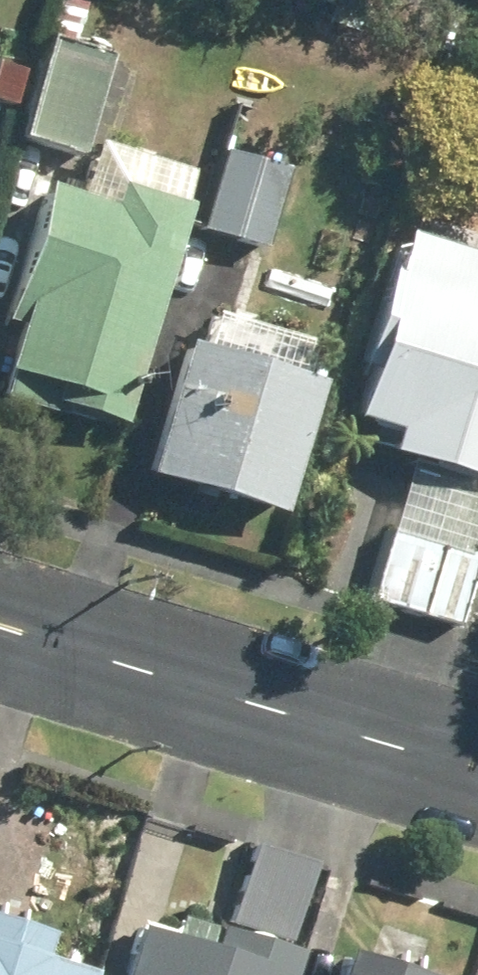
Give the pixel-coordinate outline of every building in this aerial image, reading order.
[(106,57),(42,40),(12,140),(75,160),(106,57)] [(0,65),(0,101),(7,103),(16,69),(0,65)] [(79,401),(131,417),(195,205),(191,203),(203,168),(108,139),(90,200),(55,189),(16,317),(27,321),(13,369),(24,372),(18,394),(77,411),(79,401)] [(269,248),(292,170),(230,151),(207,229),(269,248)] [(422,232),(409,274),(398,271),(368,367),(380,372),(366,416),(408,427),(400,453),(477,477),(477,249),(422,232)] [(315,377),(326,341),(225,310),(214,346),(198,341),(159,469),(290,508),(328,381),(315,377)] [(399,530),(379,596),(460,621),(477,562),(477,553),(399,530)] [(322,863),(261,845),(260,849),(237,923),(298,941),(321,867),(322,863)] [(107,970),(57,954),(65,930),(0,909),(0,974),(106,974),(107,970)] [(311,951),(232,927),(227,944),(217,940),(221,926),(191,917),(185,936),(147,924),(131,974),(303,974),(311,951)] [(352,974),(445,974),(361,948),(352,974)]
